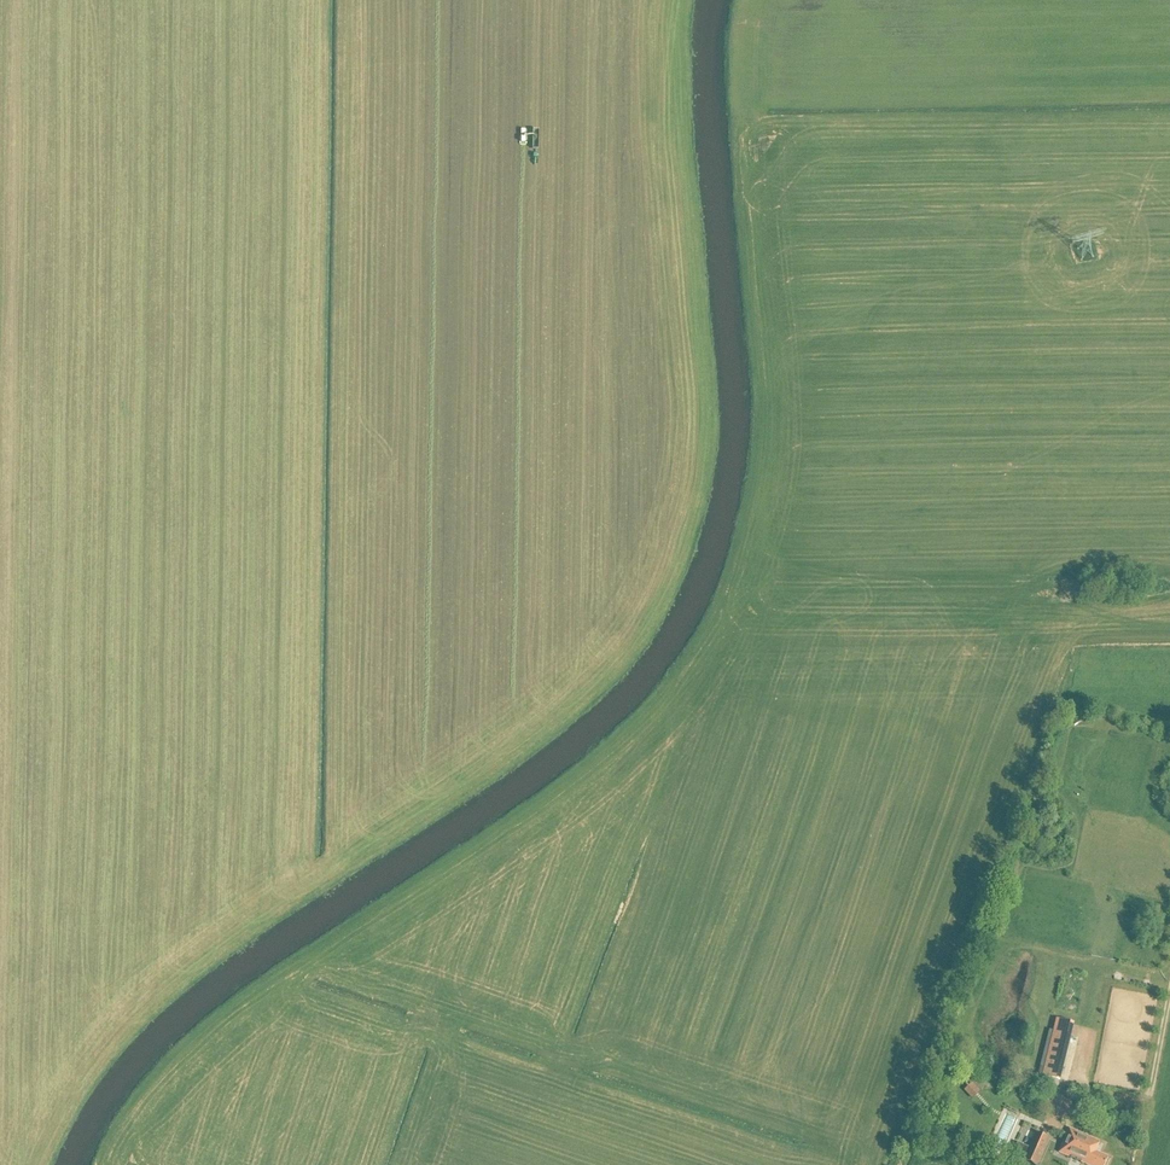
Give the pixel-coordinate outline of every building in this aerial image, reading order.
[(1059,1084),(1071,1036),(1053,1032),(1041,1079),(1059,1084)] [(972,1101),(980,1093),(972,1084),(963,1092),(972,1101)] [(1089,1114),(1093,1102),(1080,1098),(1076,1110),(1089,1114)] [(1059,1153),(1085,1164),(1105,1164),(1107,1159),(1095,1154),(1100,1144),(1069,1130),(1059,1153)] [(1030,1164),(1037,1164),(1049,1140),(1036,1134),(1023,1162),(1030,1164)]
